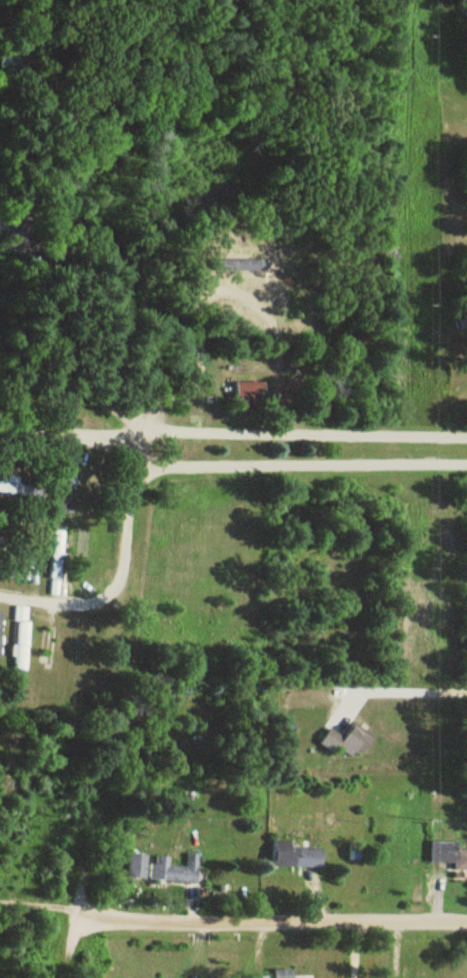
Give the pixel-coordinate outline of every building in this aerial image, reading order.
[(236,409),(265,409),(265,383),(236,383),(236,409)] [(60,596),(62,532),(52,531),(50,595),(60,596)] [(14,607),(12,671),(27,671),(29,607),(14,607)] [(351,729),(345,739),(330,729),(320,745),(334,754),(339,748),(358,760),(370,742),(351,729)] [(432,841),(432,862),(455,863),(455,871),(466,871),(466,850),(458,850),(458,842),(432,841)] [(273,868),(323,868),(323,849),(291,849),(291,842),(273,842),(273,868)] [(146,879),(147,855),(128,855),(128,878),(146,879)] [(198,855),(187,855),(186,867),(170,866),(170,857),(153,857),(153,883),(198,884),(198,855)]
